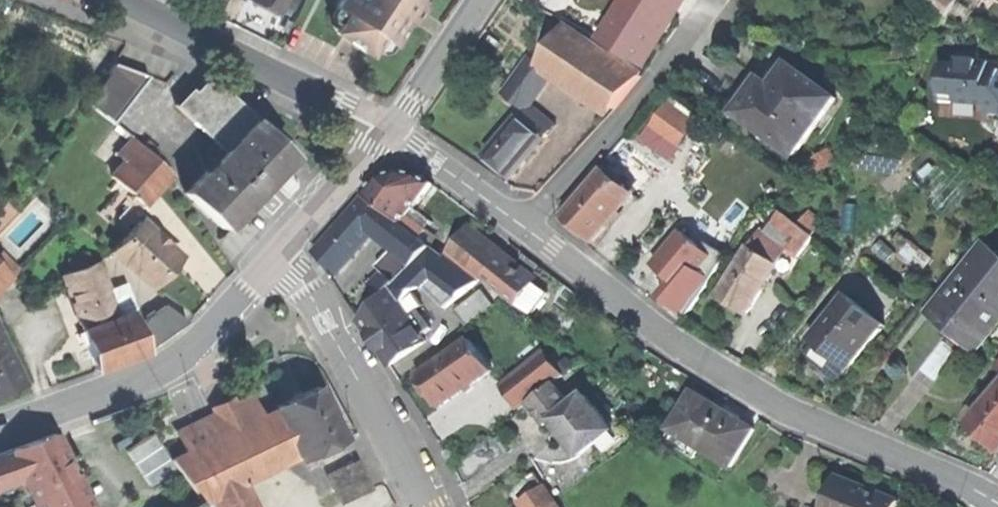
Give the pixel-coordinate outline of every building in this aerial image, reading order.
[(275,11),(280,0),(251,0),(259,4),(275,11)] [(334,7),(345,14),(337,26),(351,35),(371,49),(379,37),(391,45),(420,0),(338,0),(334,7)] [(564,17),(576,0),(575,0),(547,0),(542,6),(564,17)] [(613,28),(605,40),(644,63),(683,0),(630,0),(613,28)] [(928,5),(945,17),(956,0),(931,0),(928,5)] [(583,26),(605,40),(613,28),(590,14),(583,26)] [(567,24),(541,61),(539,63),(555,74),(568,83),(572,78),(617,108),(641,75),(567,24)] [(125,43),(111,64),(146,77),(150,78),(157,54),(125,43)] [(985,112),(997,112),(997,70),(989,69),(989,62),(980,62),(980,54),(961,53),(960,67),(943,66),(941,103),(943,103),(943,98),(960,99),(960,104),(985,105),(985,112)] [(505,92),(528,109),(530,107),(555,74),(539,63),(541,61),(533,56),(505,92)] [(989,62),(989,69),(997,70),(997,62),(989,62)] [(85,103),(112,122),(146,77),(111,64),(100,82),(85,103)] [(753,91),(737,112),(796,155),(838,99),(791,64),(784,74),(775,86),(763,78),(753,91)] [(772,65),(763,78),(775,86),(784,74),(772,65)] [(174,104),(223,149),(251,119),(232,100),(208,78),(188,100),(181,107),(177,103),(176,102),(174,104)] [(184,96),(177,103),(181,107),(188,100),(184,96)] [(528,109),(525,112),(550,133),(554,128),(530,107),(528,109)] [(525,112),(521,117),(546,138),(550,133),(525,112)] [(502,168),(513,177),(546,138),(521,117),(488,156),(502,168)] [(183,192),(220,226),(253,191),(288,153),(265,132),(251,119),(223,149),(183,192)] [(267,129),(265,132),(288,153),(253,191),(255,193),(274,174),(293,153),(267,129)] [(638,136),(642,139),(648,133),(644,130),(638,136)] [(111,176),(143,204),(170,172),(138,145),(111,176)] [(618,155),(606,168),(634,192),(645,178),(618,155)] [(578,227),(593,240),(634,192),(606,168),(566,216),(578,227)] [(383,176),(366,192),(390,210),(403,220),(411,212),(416,204),(433,181),(422,172),(402,169),(383,176)] [(366,192),(351,209),(373,230),(390,210),(366,192)] [(667,222),(692,244),(716,217),(691,195),(667,222)] [(434,219),(416,204),(411,212),(428,226),(434,219)] [(351,209),(316,250),(329,261),(339,269),(373,230),(351,209)] [(421,235),(403,220),(390,210),(373,230),(395,247),(414,262),(432,242),(421,235)] [(762,229),(751,245),(778,263),(788,247),(799,254),(812,234),(782,210),(767,232),(762,229)] [(428,226),(411,212),(403,220),(421,235),(428,226)] [(110,251),(149,287),(165,270),(178,256),(163,242),(164,240),(154,231),(153,232),(139,219),(125,235),(110,251)] [(465,266),(480,278),(482,276),(501,252),(484,238),(468,226),(448,252),(465,266)] [(106,247),(110,251),(125,235),(120,231),(106,247)] [(444,256),(432,242),(414,262),(397,280),(390,286),(400,300),(427,274),(444,256)] [(973,343),(997,312),(997,253),(985,242),(964,267),(970,272),(962,282),(958,279),(932,310),(953,327),(971,342),(973,343)] [(733,303),(746,312),(778,263),(751,245),(719,295),(733,303)] [(386,269),(397,280),(414,262),(395,247),(379,263),(386,269)] [(442,289),(465,266),(448,252),(444,256),(427,274),(442,289)] [(525,272),(501,252),(482,276),(506,295),(525,272)] [(67,260),(71,269),(89,263),(86,253),(67,260)] [(63,272),(84,328),(115,317),(112,311),(94,261),(89,263),(71,269),(63,272)] [(953,275),(958,279),(962,282),(970,272),(964,267),(961,265),(953,275)] [(12,277),(0,266),(0,288),(12,277)] [(372,283),(383,294),(390,286),(397,280),(386,269),(372,283)] [(536,280),(525,272),(506,295),(517,304),(536,280)] [(376,338),(391,362),(426,339),(422,332),(409,313),(400,300),(390,286),(383,294),(361,316),(376,338)] [(457,308),(468,322),(495,301),(484,287),(457,308)] [(847,293),(813,336),(824,345),(833,352),(838,346),(855,360),(885,323),(847,293)] [(154,306),(157,310),(165,305),(160,302),(154,306)] [(130,304),(112,311),(115,317),(130,311),(133,310),(130,304)] [(157,310),(135,325),(144,350),(187,322),(165,305),(157,310)] [(419,306),(409,313),(422,332),(432,325),(419,306)] [(80,329),(95,370),(117,362),(145,352),(144,350),(135,325),(130,311),(115,317),(84,328),(80,329)] [(962,353),(971,342),(953,327),(944,338),(952,345),(962,353)] [(0,331),(0,368),(10,387),(23,380),(0,331)] [(429,387),(441,404),(493,367),(471,337),(420,373),(429,387)] [(850,366),(855,360),(838,346),(833,352),(850,366)] [(546,349),(527,364),(535,375),(555,360),(546,349)] [(522,406),(530,400),(555,381),(565,373),(555,360),(535,375),(527,364),(503,382),(522,406)] [(10,387),(0,368),(0,392),(10,387)] [(550,420),(554,418),(572,403),(555,381),(530,400),(548,422),(550,420)] [(297,460),(298,462),(314,454),(328,448),(344,440),(319,387),(294,399),(273,409),(274,412),(297,460)] [(732,413),(695,390),(673,426),(675,428),(701,444),(732,463),(754,427),(737,416),(735,419),(730,416),(732,413)] [(997,443),(997,391),(972,421),(989,436),(997,443)] [(564,431),(582,453),(614,428),(586,392),(572,403),(554,418),(564,431)] [(187,453),(219,438),(261,418),(251,398),(235,405),(214,415),(177,433),(187,453)] [(211,409),(214,415),(235,405),(232,399),(221,405),(211,409)] [(244,485),(297,460),(274,412),(261,418),(219,438),(242,486),(244,485)] [(561,433),(564,431),(554,418),(550,420),(556,427),(561,433)] [(695,454),(701,444),(675,428),(669,438),(695,454)] [(35,506),(89,506),(53,435),(7,452),(22,481),(35,506)] [(151,489),(177,472),(170,461),(152,435),(138,444),(126,452),(151,489)] [(209,501),(242,486),(219,438),(187,453),(198,476),(209,501)] [(331,455),(328,448),(314,454),(317,461),(331,455)] [(22,481),(7,452),(0,454),(0,489),(22,481)] [(177,472),(183,483),(198,476),(187,453),(170,461),(177,472)] [(327,476),(339,505),(368,492),(355,463),(327,476)] [(492,497),(499,506),(560,506),(536,469),(492,497)] [(838,474),(825,506),(897,506),(900,499),(865,485),(838,474)] [(183,483),(197,504),(198,506),(209,501),(198,476),(183,483)] [(244,485),(242,486),(209,501),(212,506),(254,506),(244,485)]
